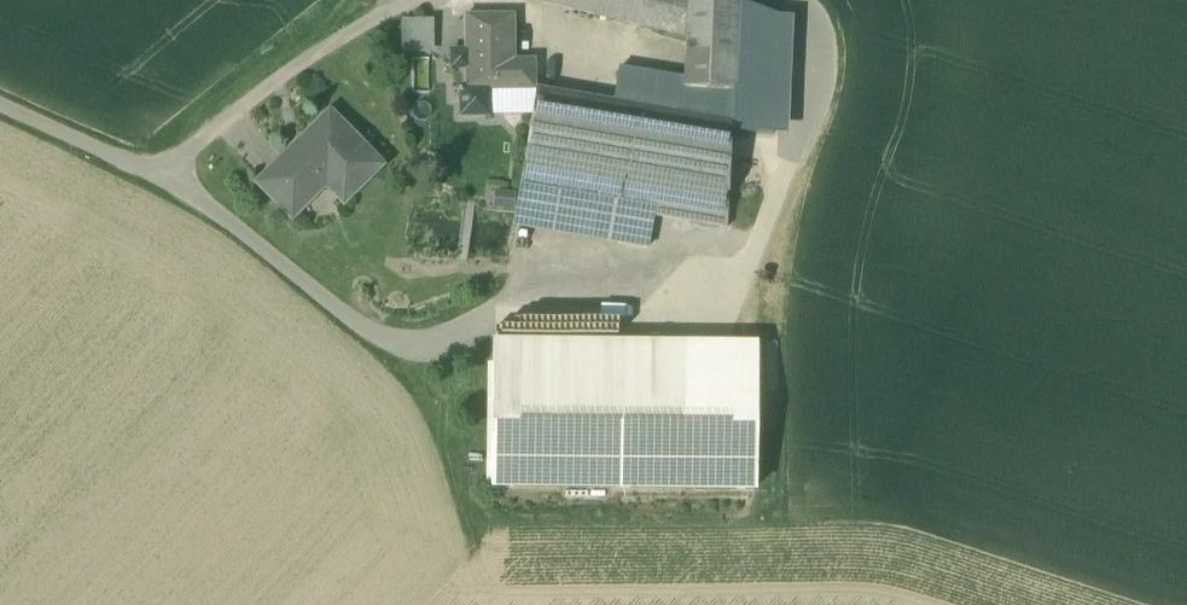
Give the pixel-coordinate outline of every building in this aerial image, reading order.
[(728,228),(732,132),(737,1),(735,0),(532,0),(534,1),(688,37),(686,80),(684,113),(614,102),(537,89),(533,116),(521,183),(655,206),(653,215),(728,228)] [(737,1),(732,132),(787,135),(792,16),(778,16),(737,1)] [(490,90),(535,90),(535,61),(514,61),(514,16),(466,16),(466,51),(459,51),(459,52),(457,52),(452,57),(452,59),(451,59),(452,69),(466,69),(466,87),(461,87),(461,89),(459,89),(459,92),(461,92),(461,117),(491,116),(490,90)] [(402,20),(403,54),(434,54),(434,20),(402,20)] [(619,69),(614,102),(684,113),(686,80),(619,69)] [(537,89),(535,90),(490,90),(491,116),(533,116),(537,89)] [(257,183),(292,219),(327,185),(333,179),(351,197),(380,169),(350,139),(354,136),(330,112),(257,183)] [(333,179),(327,185),(345,203),(351,197),(333,179)] [(649,240),(653,215),(655,206),(521,183),(516,217),(649,240)] [(517,191),(495,189),(493,207),(515,209),(517,191)] [(493,364),(757,367),(757,343),(493,340),(493,364)] [(757,367),(493,364),(492,486),(755,489),(757,367)]
